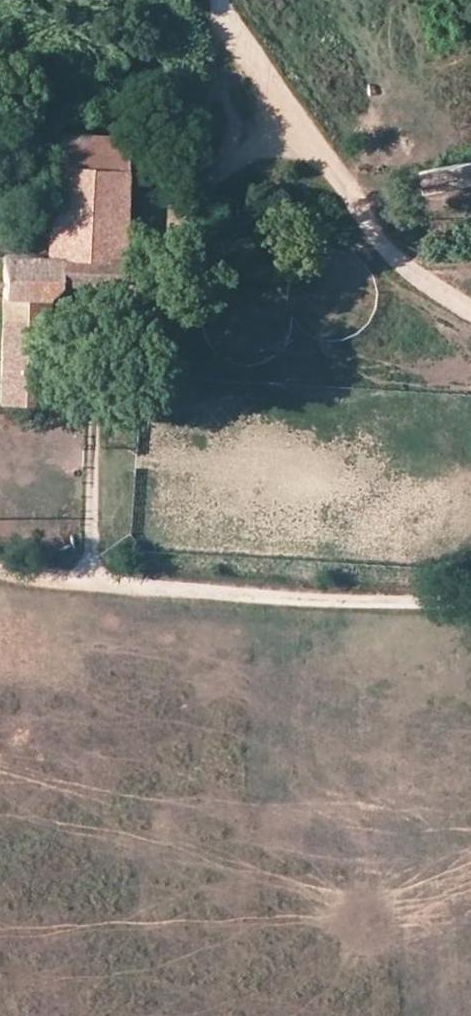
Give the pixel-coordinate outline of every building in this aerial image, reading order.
[(129,136),(54,133),(50,199),(48,256),(21,255),(5,255),(0,397),(0,403),(32,403),(32,391),(46,391),(48,296),(60,283),(124,285),(129,136)] [(470,180),(470,162),(419,171),(422,189),(470,180)] [(48,256),(50,199),(22,199),(21,255),(48,256)]
